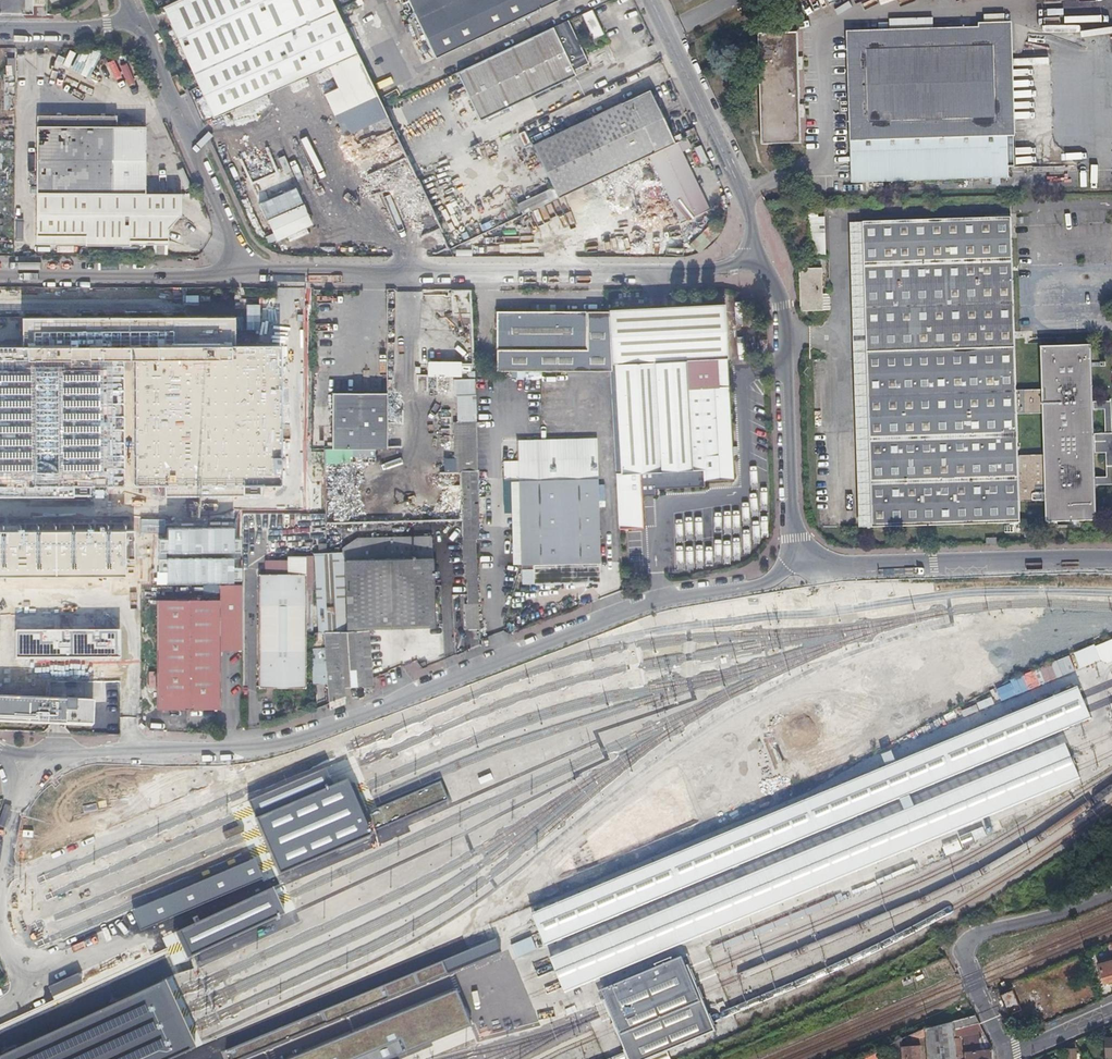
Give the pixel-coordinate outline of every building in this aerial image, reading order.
[(333,0),(172,0),(163,4),(213,117),(315,72),(358,53),(333,0)] [(433,59),(558,0),(406,0),(433,59)] [(606,2),(592,8),(457,72),(480,120),(629,50),(606,2)] [(869,120),(993,115),(992,54),(1005,54),(1010,53),(1009,23),(980,24),(980,30),(980,43),(868,48),(869,120)] [(980,43),(980,30),(852,35),(855,134),(1009,129),(1005,54),(992,54),(993,115),(869,120),(868,48),(980,43)] [(761,145),(781,145),(800,144),(796,36),(758,37),(761,145)] [(80,50),(75,60),(89,67),(98,50),(80,50)] [(388,116),(358,53),(315,72),(345,137),(388,116)] [(15,57),(11,57),(6,57),(6,73),(15,73),(15,57)] [(75,60),(72,65),(75,67),(87,73),(89,67),(75,60)] [(87,73),(75,67),(73,70),(88,77),(90,74),(87,73)] [(649,156),(674,144),(648,91),(534,146),(559,198),(565,196),(636,162),(649,156)] [(36,112),(36,123),(115,123),(115,112),(36,112)] [(398,138),(388,116),(345,137),(355,158),(398,138)] [(145,190),(145,157),(145,140),(150,140),(150,132),(145,132),(145,123),(141,123),(141,118),(120,118),(120,123),(115,123),(36,123),(35,239),(83,239),(83,240),(104,240),(105,190),(145,190)] [(398,138),(355,158),(374,200),(418,179),(398,138)] [(677,142),(674,144),(649,156),(666,190),(683,224),(711,210),(677,142)] [(657,205),(636,162),(565,196),(586,239),(657,205)] [(145,190),(105,190),(104,240),(104,248),(166,248),(166,222),(181,213),(181,190),(145,190)] [(519,213),(550,200),(546,191),(515,203),(519,213)] [(315,225),(306,206),(272,221),(277,232),(269,236),(272,244),(280,240),(283,245),(290,242),(291,245),(311,237),(307,229),(288,238),(288,237),(315,225)] [(809,255),(824,254),(824,216),(808,216),(809,255)] [(1100,486),(1111,485),(1111,401),(1097,401),(1095,368),(1108,367),(1108,362),(1095,362),(1094,345),(1044,347),(1045,390),(1020,392),(1011,218),(864,224),(869,380),(876,515),(885,513),(887,529),(1025,523),(1024,502),(1049,501),(1050,522),(1101,520),(1100,486)] [(824,306),(825,306),(827,306),(826,303),(823,303),(822,272),(801,274),(802,316),(824,314),(824,306)] [(717,403),(722,478),(734,477),(732,453),(737,453),(736,444),(731,445),(726,377),(720,300),(602,309),(603,312),(605,341),(658,340),(662,394),(665,439),(682,438),(679,390),(676,339),(714,338),(717,403)] [(205,301),(97,301),(97,373),(107,373),(106,416),(143,416),(143,430),(204,431),(205,327),(205,317),(205,301)] [(17,311),(0,311),(0,410),(29,410),(28,355),(23,355),(18,315),(17,311)] [(237,327),(246,327),(246,317),(246,315),(244,313),(239,312),(237,314),(237,317),(237,327)] [(605,341),(603,312),(579,312),(526,312),(492,312),(493,371),(607,371),(605,341)] [(38,314),(18,315),(23,355),(28,355),(29,410),(37,410),(38,314)] [(237,317),(227,316),(216,316),(216,317),(216,327),(216,387),(245,388),(245,346),(288,347),(288,317),(246,317),(246,327),(237,327),(237,317)] [(216,317),(205,317),(205,327),(216,327),(216,317)] [(653,488),(677,486),(704,484),(704,479),(722,478),(717,403),(714,338),(676,339),(679,390),(682,438),(665,439),(662,394),(658,340),(605,341),(607,371),(617,528),(641,527),(639,495),(650,494),(650,488),(653,488)] [(331,393),(331,448),(385,449),(385,393),(331,393)] [(459,471),(459,488),(460,520),(477,519),(474,422),(451,423),(453,471),(459,471)] [(30,478),(45,478),(45,474),(45,441),(30,442),(30,478)] [(91,723),(93,701),(46,698),(46,636),(46,526),(45,478),(30,478),(30,442),(26,442),(26,446),(0,446),(0,718),(91,723)] [(279,514),(279,486),(279,459),(164,459),(164,514),(279,514)] [(562,580),(566,580),(569,579),(569,584),(599,583),(596,480),(517,482),(520,572),(532,571),(532,585),(563,584),(562,580)] [(885,513),(876,515),(876,529),(887,529),(885,513)] [(470,629),(470,634),(471,639),(478,639),(478,614),(474,539),(478,539),(477,519),(460,520),(461,562),(465,562),(468,629),(470,629)] [(241,579),(232,579),(222,579),(223,530),(159,529),(158,584),(219,585),(241,585),(241,579)] [(327,631),(329,704),(345,698),(345,688),(357,688),(358,693),(372,687),(369,628),(431,624),(430,537),(400,537),(400,530),(377,531),(377,537),(357,538),(340,549),(339,551),(312,552),(320,632),(327,631)] [(257,586),(304,586),(305,575),(257,574),(257,586)] [(154,707),(186,707),(217,708),(218,649),(239,649),(241,585),(219,585),(219,600),(156,598),(154,707)] [(302,694),(304,586),(257,586),(255,694),(302,694)] [(1072,651),(1079,668),(1105,659),(1110,671),(1111,670),(1111,637),(1072,651)] [(1082,685),(535,915),(538,922),(544,936),(547,943),(1095,716),(1091,708),(1085,695),(1082,685)] [(372,694),(372,687),(358,693),(358,699),(372,694)] [(345,698),(329,704),(329,709),(345,703),(345,698)] [(787,741),(819,728),(810,706),(778,720),(787,741)] [(1070,743),(552,957),(556,965),(563,983),(567,992),(1084,778),(1080,768),(1073,751),(1070,743)] [(693,815),(758,790),(742,749),(694,768),(696,775),(680,781),(693,815)] [(888,749),(878,751),(880,759),(890,756),(888,749)] [(440,782),(361,815),(358,808),(351,792),(347,782),(333,787),(329,776),(325,769),(248,801),(252,809),(261,831),(268,846),(274,862),(280,875),(370,837),(369,834),(447,800),(440,782)] [(255,860),(131,911),(139,931),(263,880),(258,869),(255,860)] [(271,888),(176,932),(182,946),(188,959),(283,914),(278,902),(271,888)] [(224,1052),(227,1058),(245,1058),(501,951),(496,938),(224,1052)] [(631,1058),(650,1058),(718,1031),(714,1018),(702,992),(694,974),(691,964),(689,965),(685,956),(604,989),(608,998),(606,999),(610,1009),(618,1027),(629,1054),(631,1058)] [(1107,961),(1098,964),(1104,984),(1111,982),(1111,960),(1107,961)] [(77,973),(50,986),(55,996),(82,982),(77,973)] [(164,980),(0,1055),(0,1058),(170,1058),(194,1048),(187,1031),(180,1015),(172,998),(164,980)] [(1013,1022),(1016,1020),(1020,1019),(1017,1011),(1019,1010),(1010,990),(999,996),(1007,1015),(1009,1014),(1013,1022)] [(470,1026),(455,991),(291,1058),(391,1058),(470,1026)] [(954,1031),(978,1024),(978,1023),(975,1016),(925,1032),(927,1058),(956,1058),(954,1031)] [(980,1028),(978,1024),(954,1031),(956,1058),(961,1058),(959,1036),(983,1033),(980,1028)] [(991,1051),(984,1036),(962,1038),(963,1058),(991,1058),(991,1051)] [(921,1046),(902,1048),(903,1058),(922,1058),(921,1046)] [(1075,1047),(1064,1048),(1064,1058),(1076,1058),(1075,1047)]
